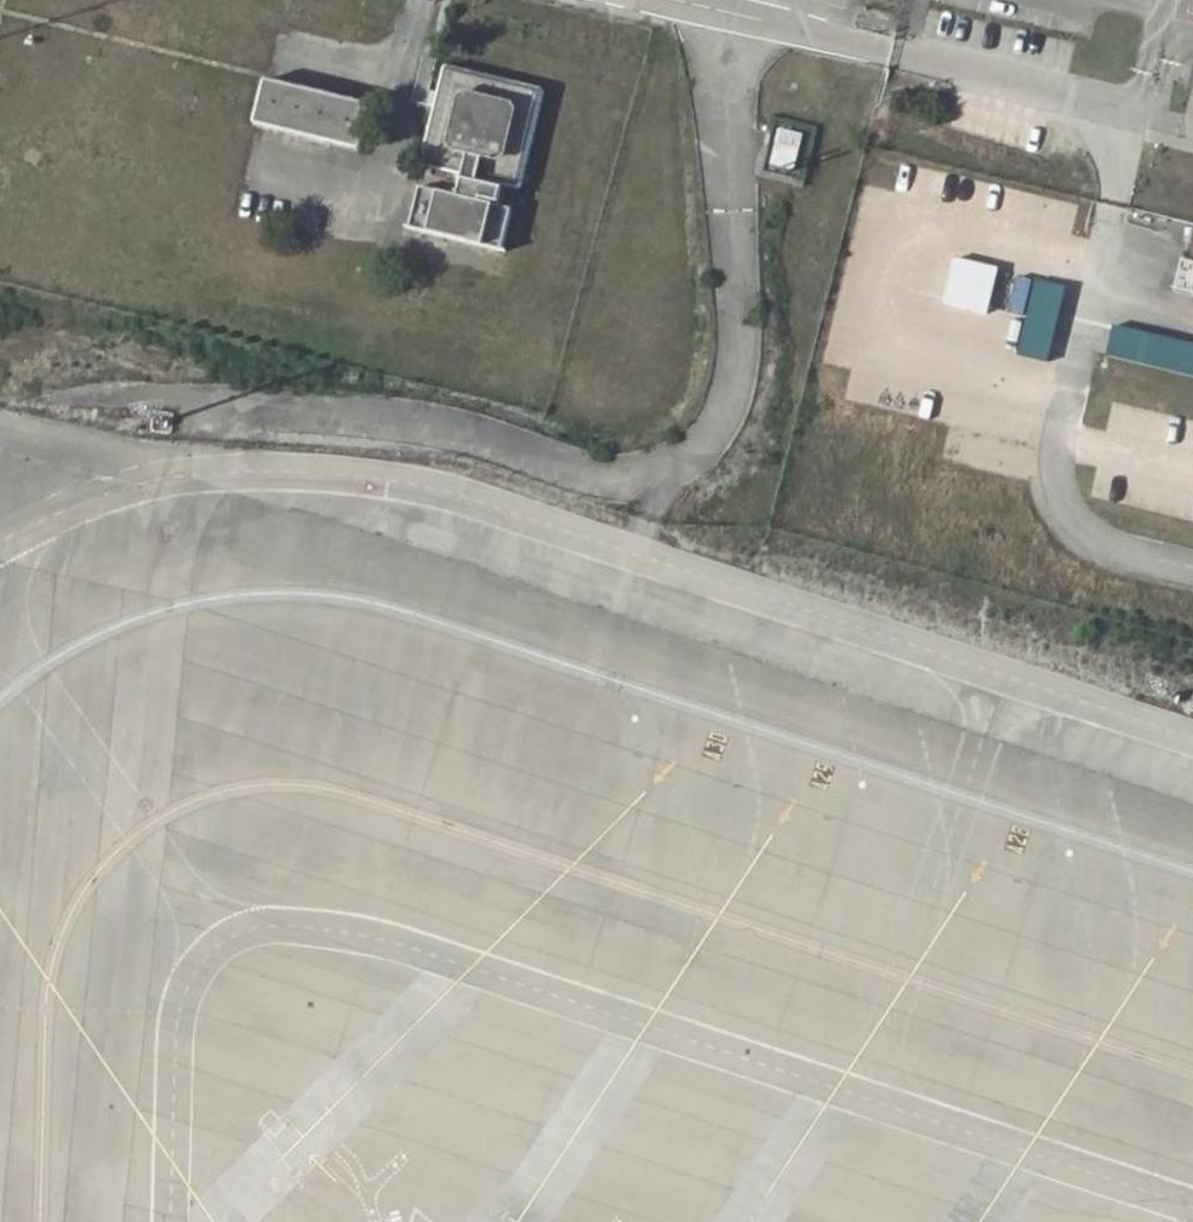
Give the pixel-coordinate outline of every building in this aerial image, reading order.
[(518,191),(542,92),(444,68),(420,166),(461,176),(455,200),(417,191),(408,230),(497,251),(507,213),(475,205),(476,201),(495,205),(498,192),(475,186),(476,181),(518,191)] [(356,151),(366,109),(263,84),(252,126),(356,151)] [(669,103),(645,98),(643,109),(666,115),(669,103)] [(803,136),(779,131),(770,166),(794,172),(803,136)] [(1183,266),(1176,296),(1192,300),(1192,268),(1183,266)] [(1047,363),(1065,289),(1036,282),(1018,356),(1047,363)] [(1113,327),(1106,357),(1192,377),(1192,345),(1113,327)]
